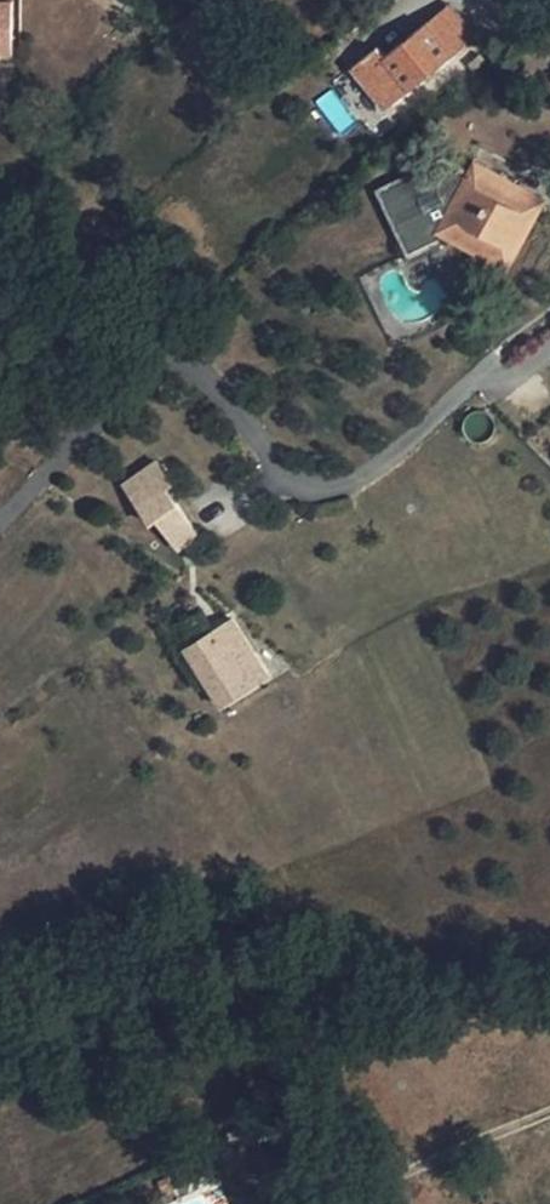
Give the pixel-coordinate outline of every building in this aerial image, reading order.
[(161,13),(170,0),(144,0),(161,13)] [(17,5),(0,5),(0,55),(15,55),(17,5)] [(443,9),(386,56),(411,88),(469,42),(443,9)] [(440,231),(469,177),(443,162),(382,192),(411,253),(440,239),(443,233),(440,231)] [(510,203),(518,187),(495,174),(493,177),(475,166),(469,177),(440,231),(443,233),(506,266),(533,216),(510,203)] [(510,203),(533,216),(542,200),(518,187),(510,203)] [(158,461),(125,483),(153,522),(158,518),(180,549),(199,535),(167,487),(173,482),(158,461)] [(268,675),(233,619),(187,647),(221,704),(268,675)]
